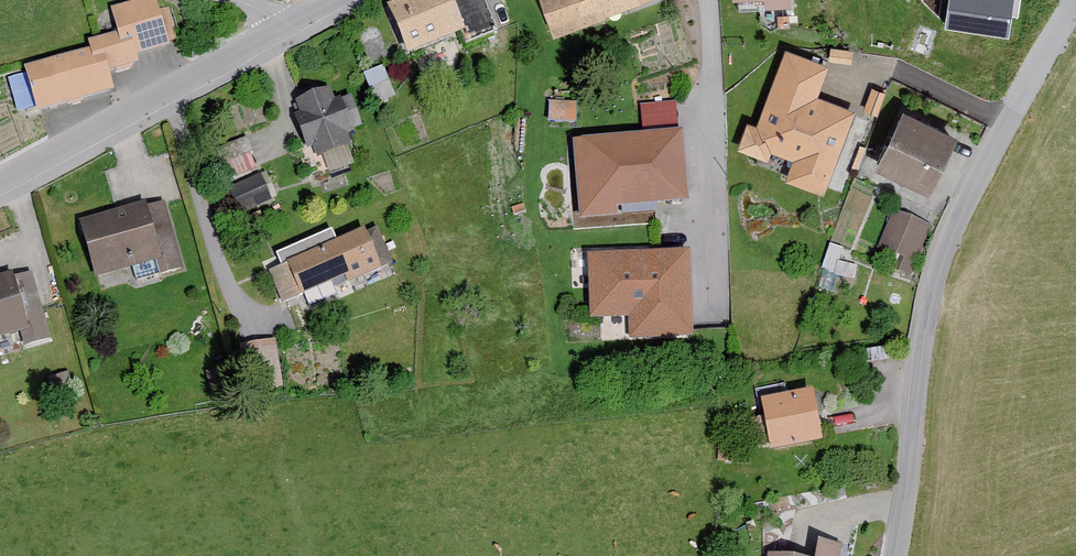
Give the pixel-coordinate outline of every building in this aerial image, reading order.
[(153,0),(144,0),(107,10),(114,35),(86,42),(89,51),(23,69),(35,115),(114,94),(109,75),(137,67),(135,59),(168,50),(166,45),(174,43),(165,9),(156,11),(153,0)] [(385,8),(406,59),(488,26),(478,0),(405,0),(385,8)] [(549,34),(648,0),(538,0),(549,34)] [(788,0),(730,0),(730,3),(762,2),(762,10),(788,9),(788,0)] [(1015,0),(949,0),(945,30),(1009,40),(1015,0)] [(782,183),(818,196),(850,112),(813,98),(825,68),(782,51),(754,127),(744,123),(733,153),(763,164),(767,154),(790,163),(782,183)] [(860,112),(874,117),(882,93),(869,88),(860,112)] [(332,101),(328,89),(293,100),(298,116),(292,117),(303,152),(310,150),(313,160),(349,149),(344,133),(359,128),(350,96),(332,101)] [(953,136),(900,111),(873,167),(926,192),(953,136)] [(576,222),(617,219),(616,209),(686,204),(681,134),(570,142),(576,222)] [(214,154),(225,183),(252,172),(241,144),(214,154)] [(226,190),(235,214),(266,202),(256,178),(226,190)] [(145,211),(142,203),(75,222),(91,281),(151,265),(155,278),(179,271),(161,206),(145,211)] [(924,227),(889,213),(873,251),(909,265),(924,227)] [(362,235),(361,233),(266,272),(279,305),(342,279),(344,284),(387,267),(372,231),(362,235)] [(689,338),(686,253),(585,258),(587,320),(626,319),(627,341),(689,338)] [(10,275),(0,278),(0,342),(19,337),(22,350),(47,343),(29,278),(12,283),(10,275)] [(820,445),(811,392),(759,400),(768,453),(820,445)] [(839,548),(817,544),(815,555),(838,555),(839,548)]
